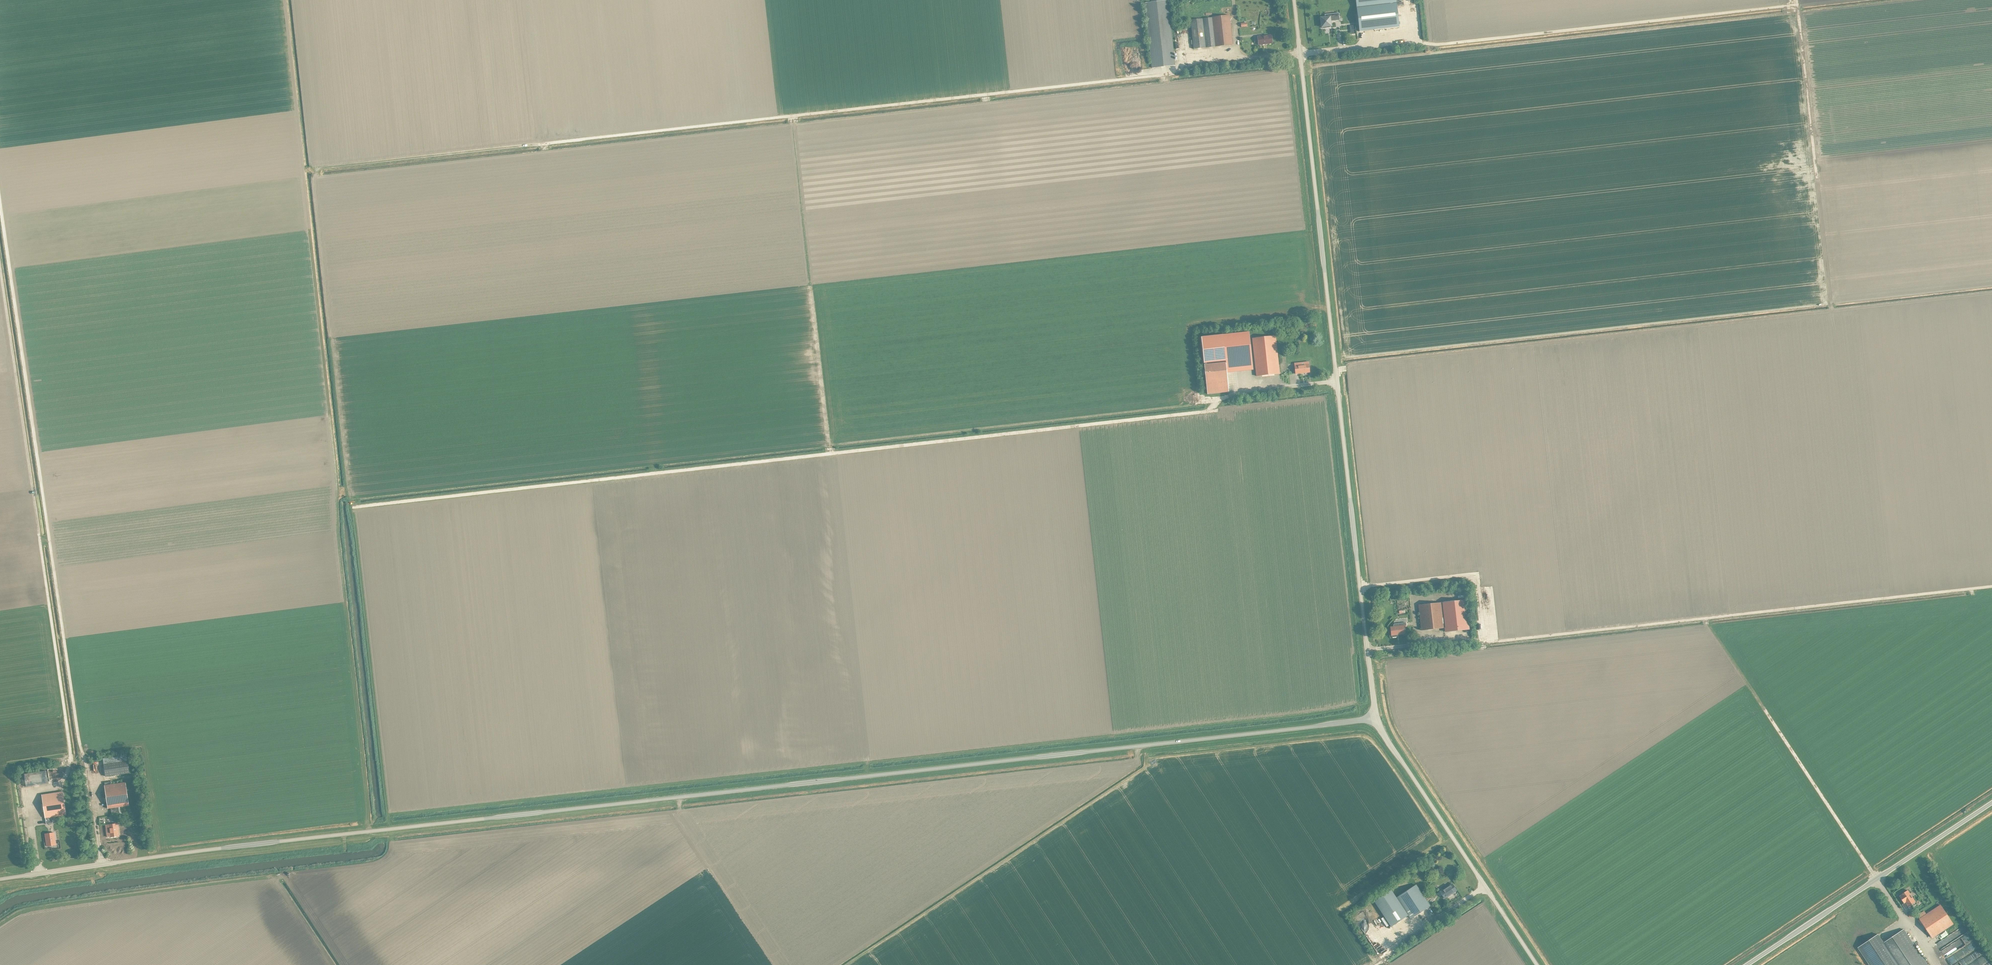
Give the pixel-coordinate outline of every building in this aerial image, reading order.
[(1167,0),(1145,3),(1152,68),(1174,65),(1167,0)] [(1399,27),(1396,0),(1355,0),(1359,32),(1399,27)] [(1325,17),(1320,18),(1321,27),(1322,27),(1322,28),(1330,27),(1330,26),(1331,26),(1330,20),(1334,19),(1335,21),(1339,20),(1339,13),(1325,15),(1325,17)] [(1213,17),(1213,18),(1216,46),(1232,44),(1229,15),(1213,17)] [(1213,18),(1203,19),(1207,47),(1216,46),(1213,18)] [(1203,19),(1190,20),(1193,49),(1207,47),(1203,19)] [(1258,45),(1272,43),(1271,35),(1257,36),(1258,45)] [(1223,335),(1201,337),(1204,363),(1226,361),(1223,335)] [(1241,359),(1239,336),(1227,337),(1228,359),(1241,359)] [(1256,376),(1279,373),(1275,336),(1252,339),(1256,376)] [(1225,362),(1204,365),(1204,370),(1202,371),(1203,374),(1205,374),(1207,394),(1228,392),(1225,362)] [(1295,374),(1309,372),(1308,362),(1294,363),(1295,374)] [(1445,627),(1445,632),(1468,629),(1465,600),(1442,602),(1445,627)] [(1445,627),(1442,602),(1418,605),(1421,630),(1445,627)] [(1391,635),(1405,634),(1404,625),(1400,626),(1400,624),(1396,624),(1396,626),(1390,627),(1391,635)] [(102,758),(103,764),(127,761),(126,754),(102,758)] [(127,761),(103,764),(105,776),(129,773),(127,761)] [(45,771),(24,774),(25,787),(47,783),(45,771)] [(104,786),(108,808),(128,805),(125,783),(104,786)] [(42,795),(45,818),(46,824),(52,823),(51,817),(65,815),(62,792),(42,795)] [(119,814),(118,807),(110,808),(111,816),(117,815),(119,814)] [(108,829),(106,829),(107,837),(109,836),(109,837),(119,836),(117,824),(108,825),(108,829)] [(47,846),(56,845),(55,833),(46,833),(47,846)] [(1444,898),(1456,890),(1451,883),(1439,891),(1444,898)] [(1416,885),(1396,898),(1407,915),(1408,915),(1410,918),(1429,906),(1426,900),(1424,897),(1416,885)] [(1407,915),(1396,898),(1391,890),(1374,901),(1390,926),(1407,915)] [(1908,907),(1915,902),(1907,890),(1900,895),(1901,895),(1899,896),(1904,903),(1905,902),(1908,907)] [(1932,938),(1953,924),(1940,905),(1926,914),(1924,910),(1917,915),(1932,938)] [(1964,931),(1960,923),(1951,929),(1954,936),(1958,934),(1962,941),(1968,938),(1964,931)] [(1880,945),(1893,964),(1927,964),(1903,929),(1883,943),(1880,945)] [(1880,945),(1883,943),(1878,934),(1859,947),(1870,964),(1893,964),(1880,945)]
